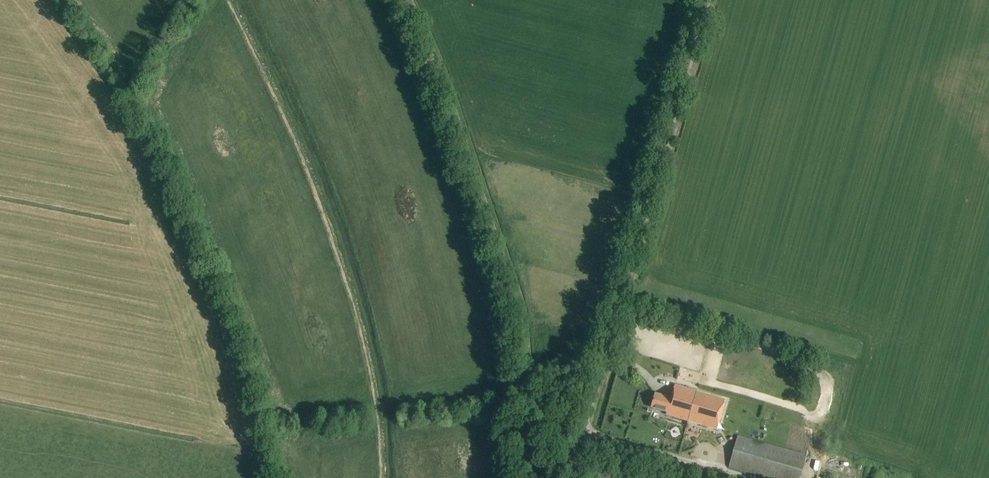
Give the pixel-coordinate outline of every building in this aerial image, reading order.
[(666,415),(701,425),(716,430),(724,401),(675,386),(671,398),(656,394),(652,408),(667,412),(666,415)] [(807,455),(738,436),(729,468),(765,477),(800,477),(807,455)]
